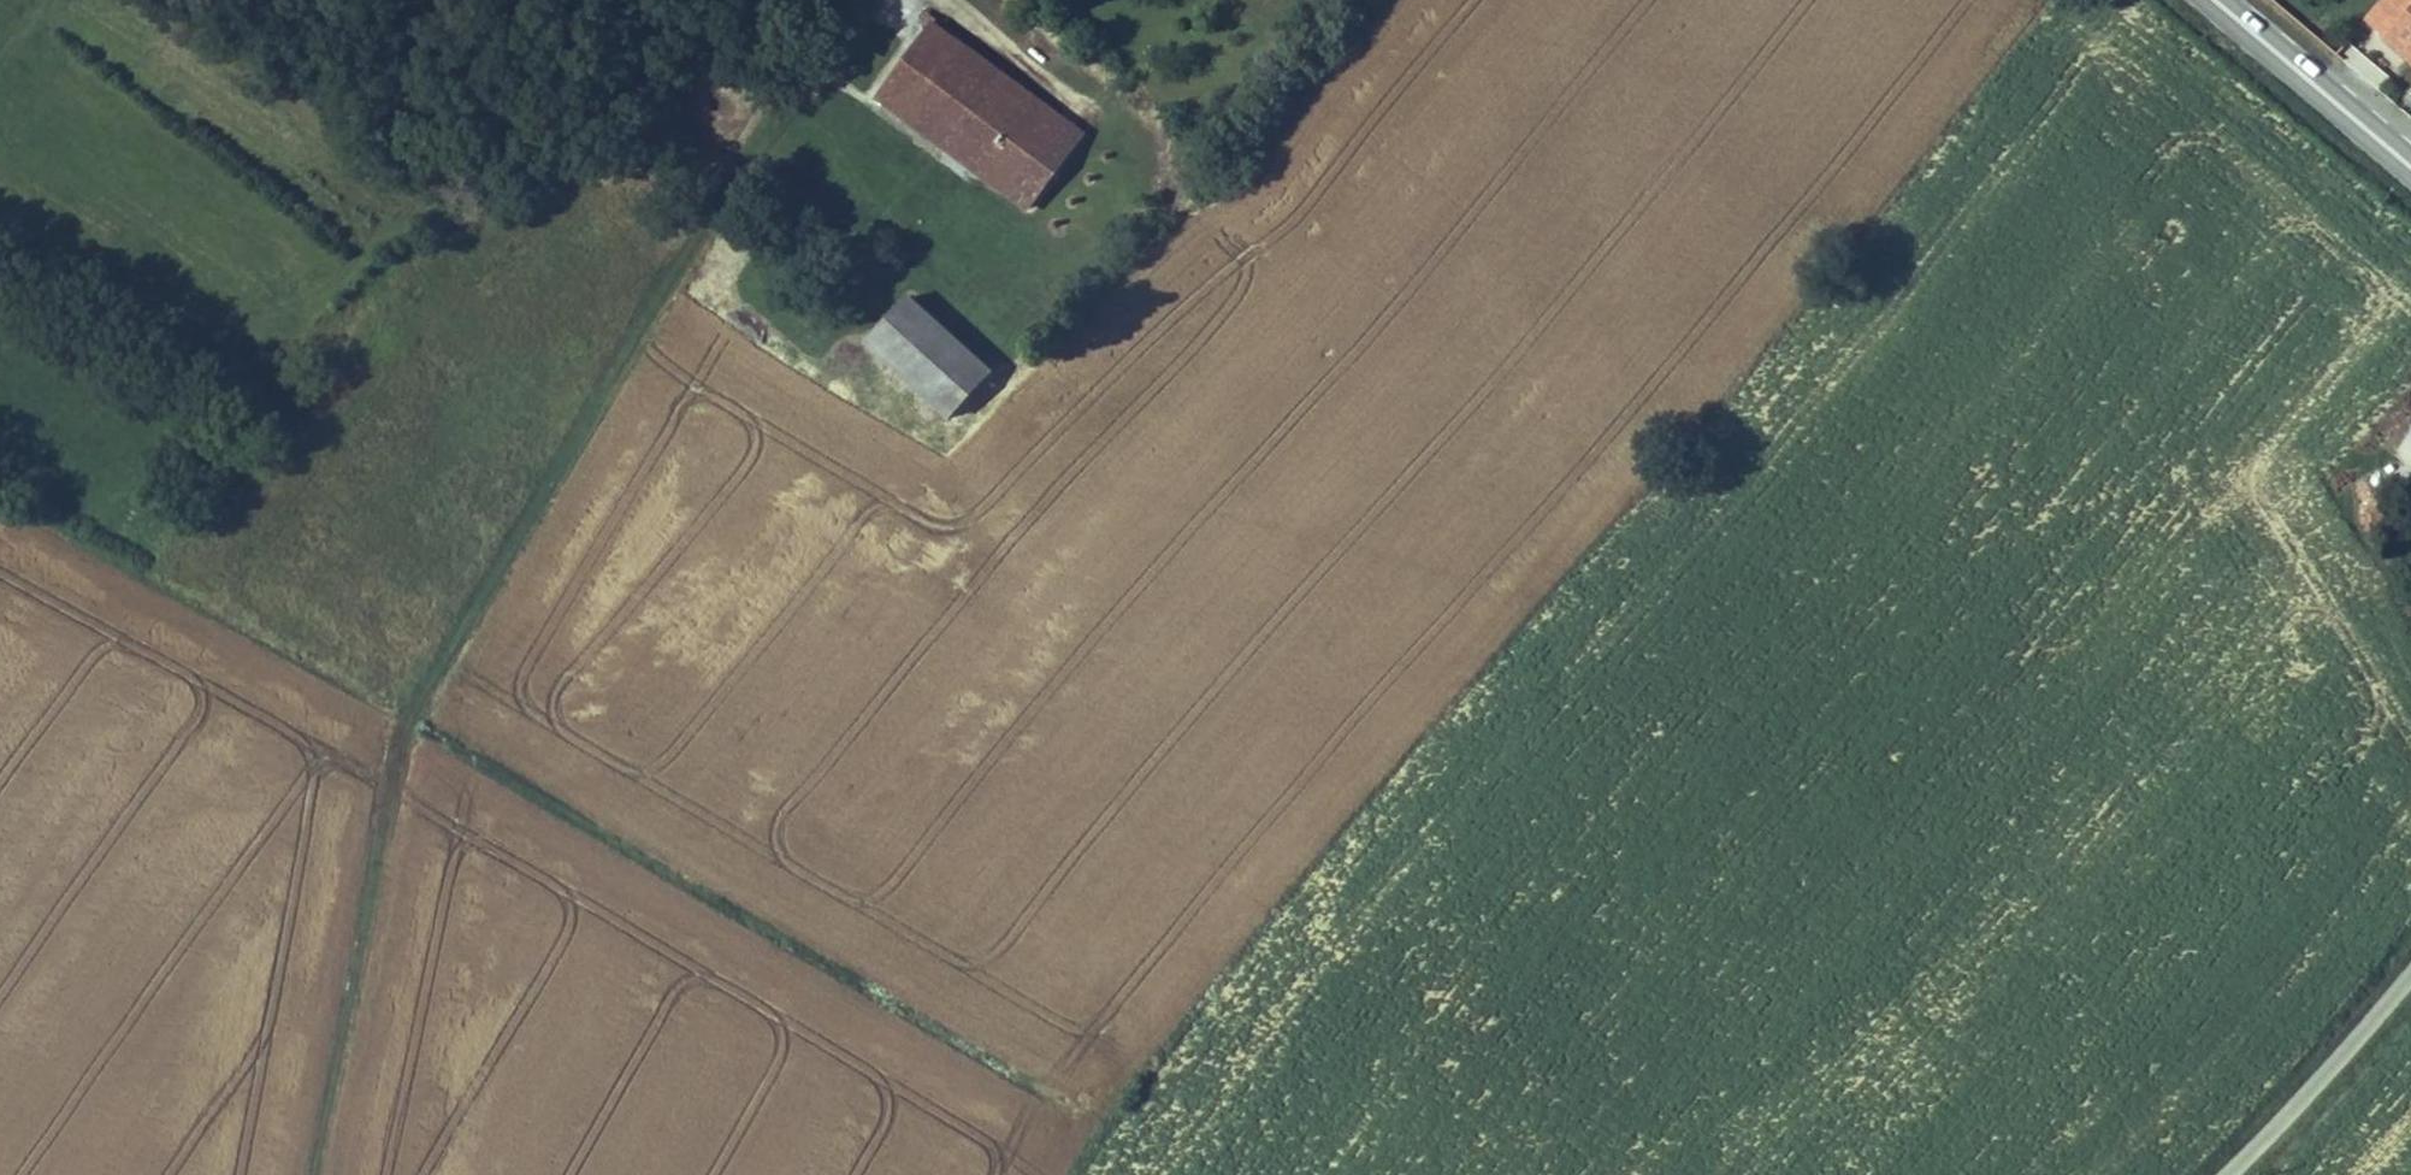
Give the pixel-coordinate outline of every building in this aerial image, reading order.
[(2410,63),(2410,0),(2376,0),(2360,18),(2410,63)] [(875,95),(1028,209),(1085,133),(932,19),(875,95)] [(994,367),(910,291),(863,343),(947,419),(994,367)]
